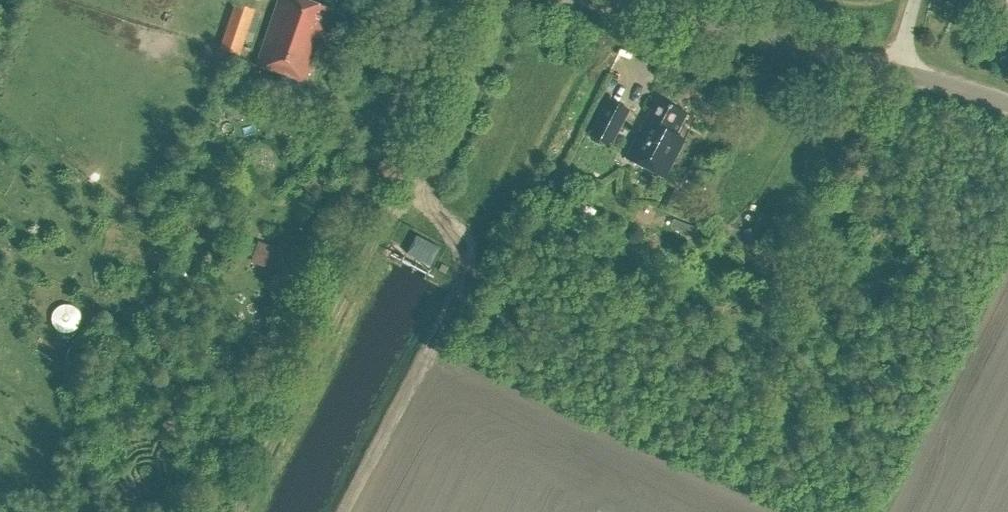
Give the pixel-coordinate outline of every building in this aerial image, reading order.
[(305,0),(278,0),(256,65),(304,81),(329,8),(305,0)] [(988,0),(963,0),(958,9),(978,19),(988,0)] [(255,10),(236,3),(220,49),(240,55),(255,10)] [(610,148),(630,110),(607,99),(588,136),(610,148)] [(695,119),(686,114),(657,99),(626,159),(664,178),(695,119)] [(673,208),(681,192),(670,188),(663,203),(673,208)] [(704,230),(673,218),(670,226),(701,238),(704,230)] [(430,266),(440,247),(416,235),(406,253),(430,266)] [(299,247),(278,240),(276,247),(258,241),(251,262),(269,268),(266,276),(286,283),(299,247)]
